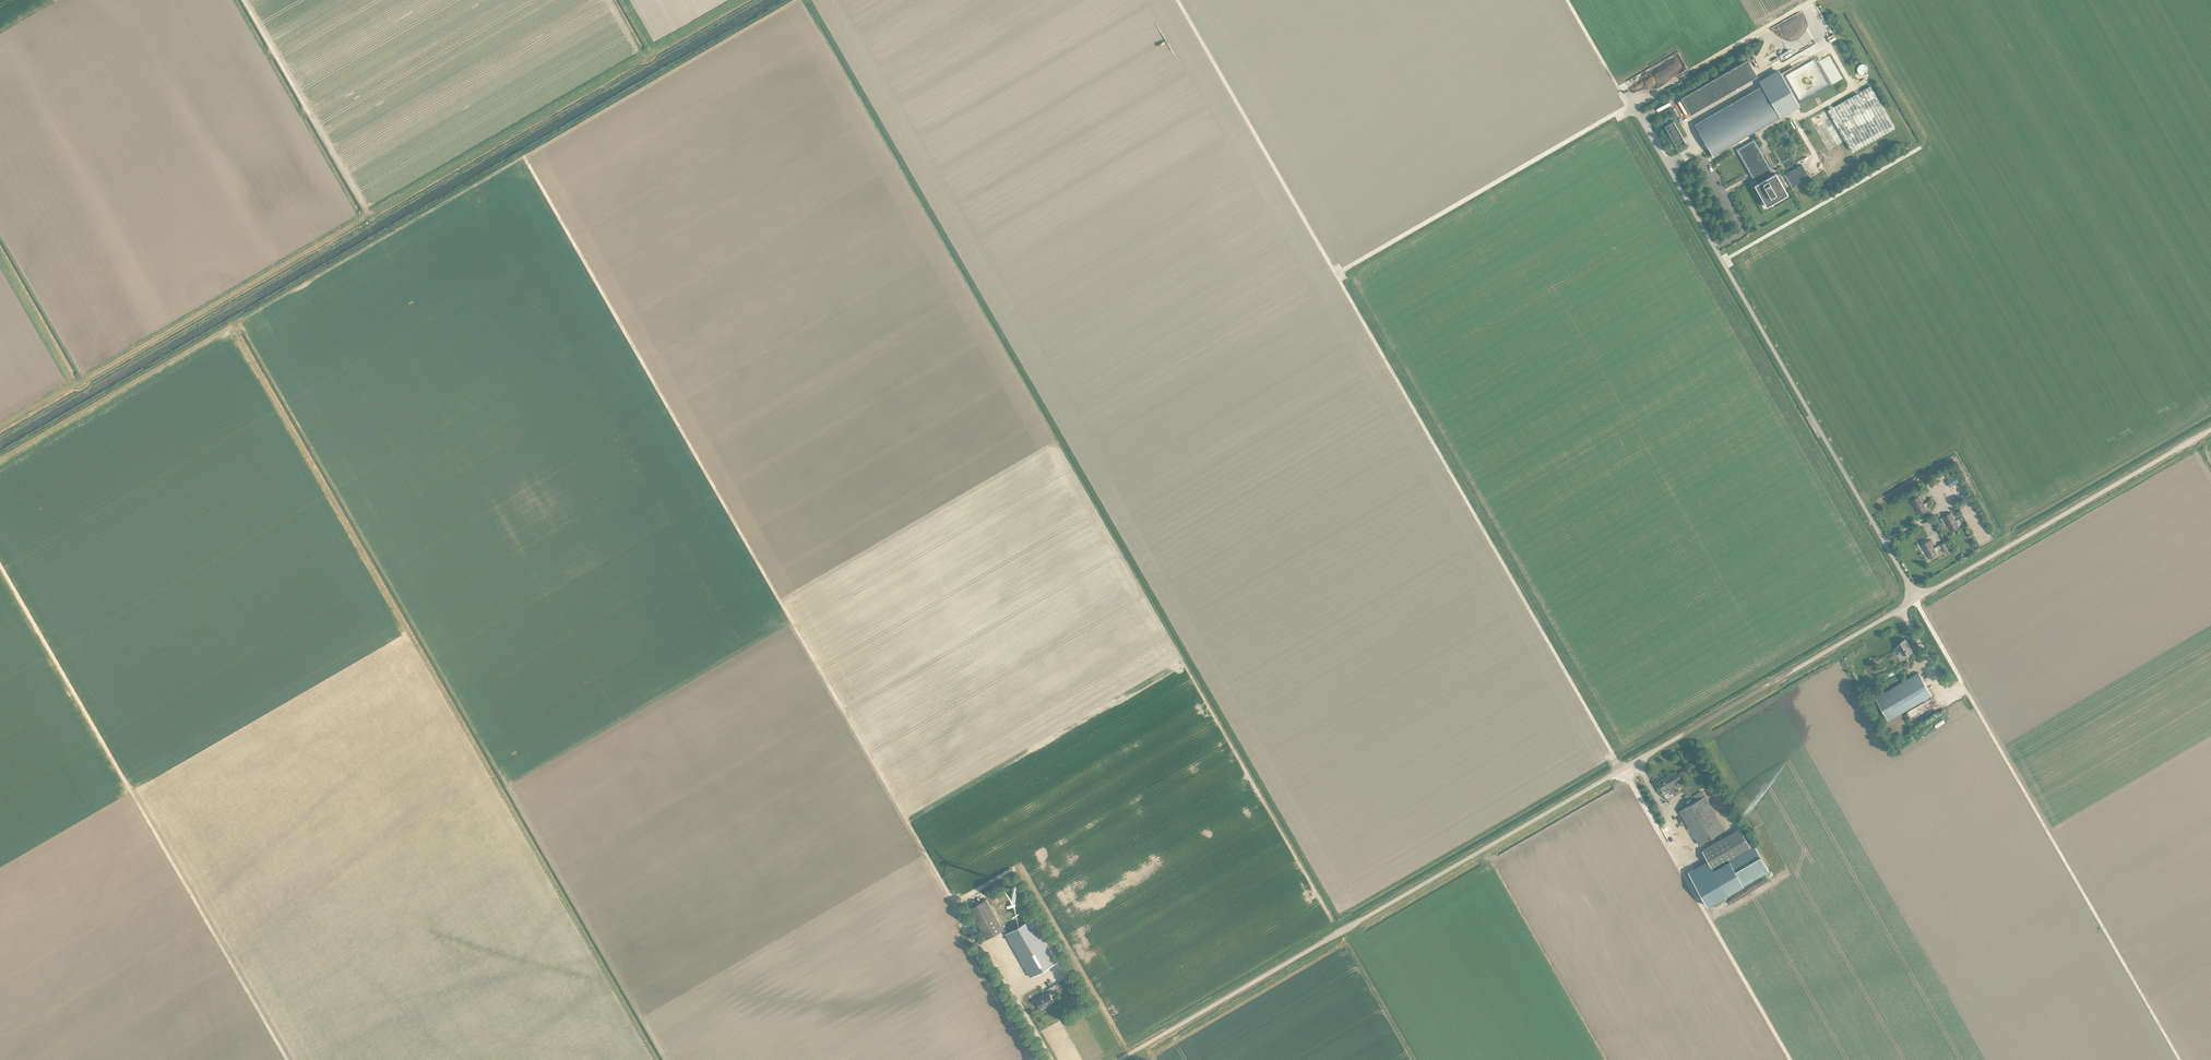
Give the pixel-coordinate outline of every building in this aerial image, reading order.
[(1681,98),(1690,115),(1757,77),(1747,60),(1681,98)] [(1865,64),(1864,64),(1863,64),(1862,64),(1861,64),(1860,64),(1859,65),(1858,66),(1857,67),(1857,68),(1857,69),(1857,70),(1857,71),(1857,72),(1858,73),(1858,74),(1859,74),(1860,75),(1861,75),(1862,75),(1863,75),(1864,75),(1865,74),(1866,74),(1867,73),(1867,72),(1868,71),(1868,70),(1868,69),(1868,68),(1868,67),(1867,67),(1867,66),(1866,65),(1865,64)] [(1695,124),(1713,155),(1734,143),(1780,117),(1762,85),(1695,124)] [(1810,120),(1828,151),(1845,141),(1851,153),(1894,128),(1870,86),(1810,120)] [(1664,126),(1677,149),(1686,144),(1673,121),(1664,126)] [(1737,150),(1757,184),(1754,185),(1766,206),(1788,194),(1778,178),(1775,173),(1773,175),(1753,141),(1737,150)] [(1781,176),(1788,189),(1809,177),(1802,164),(1781,176)] [(1911,500),(1919,514),(1927,510),(1919,496),(1911,500)] [(1944,517),(1952,531),(1959,527),(1951,513),(1944,517)] [(1922,544),(1930,559),(1937,554),(1929,540),(1922,544)] [(1937,547),(1938,549),(1941,548),(1944,552),(1948,550),(1944,542),(1937,547)] [(1900,642),(1901,643),(1897,645),(1898,646),(1894,648),(1897,653),(1900,651),(1903,656),(1907,653),(1908,655),(1913,652),(1905,639),(1900,642)] [(1876,697),(1889,720),(1931,695),(1918,673),(1876,697)] [(1706,770),(1702,775),(1705,778),(1710,773),(1706,770)] [(1663,780),(1663,779),(1657,782),(1661,791),(1669,787),(1673,794),(1678,791),(1678,790),(1674,784),(1681,780),(1676,771),(1675,772),(1663,780)] [(1679,811),(1698,844),(1724,830),(1704,796),(1679,811)] [(1740,829),(1702,851),(1727,893),(1768,869),(1754,846),(1751,848),(1740,829)] [(1705,866),(1697,869),(1700,874),(1708,870),(1705,866)] [(969,909),(986,939),(1003,929),(986,899),(969,909)] [(1006,934),(1031,977),(1056,962),(1032,919),(1006,934)] [(1035,999),(1035,1000),(1040,1008),(1049,1003),(1050,1004),(1054,1001),(1048,992),(1035,999)]
